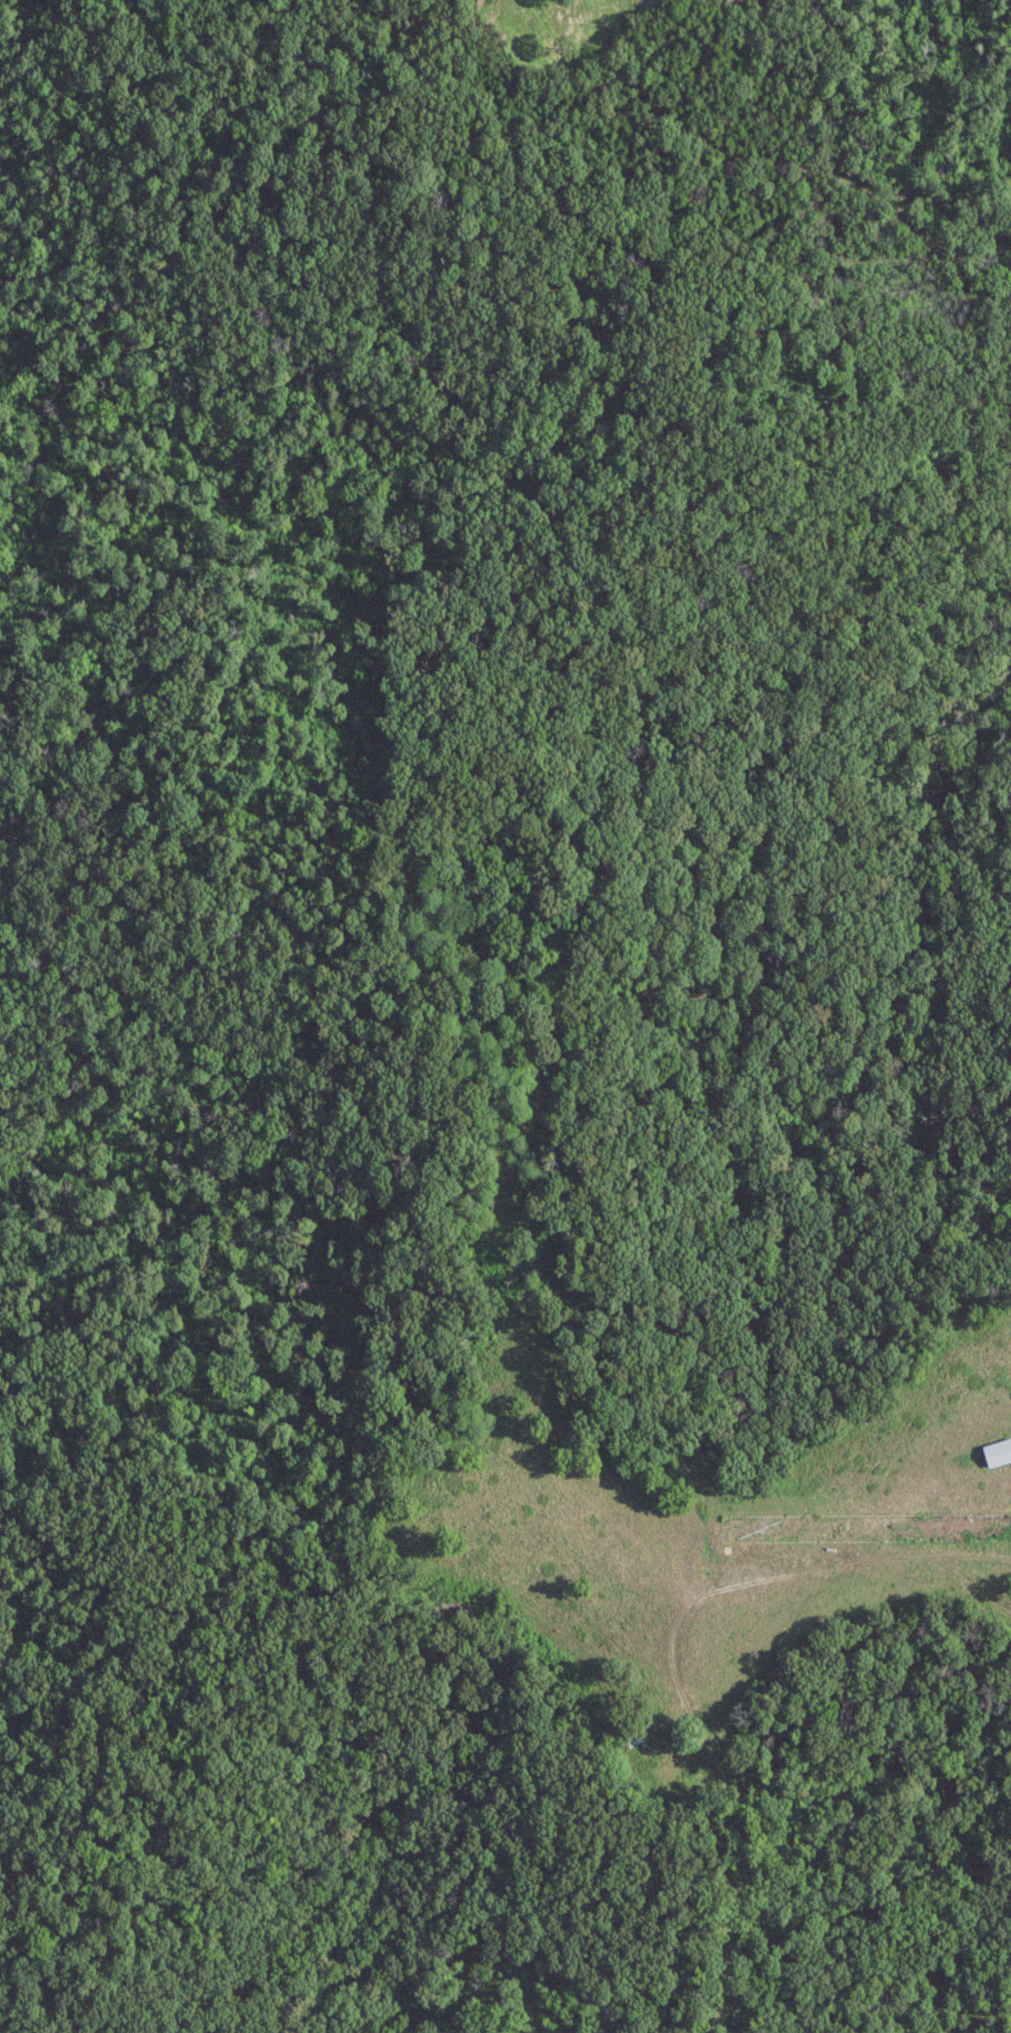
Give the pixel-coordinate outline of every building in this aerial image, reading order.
[(1010,1461),(1010,1437),(984,1446),(991,1467),(1010,1461)]
